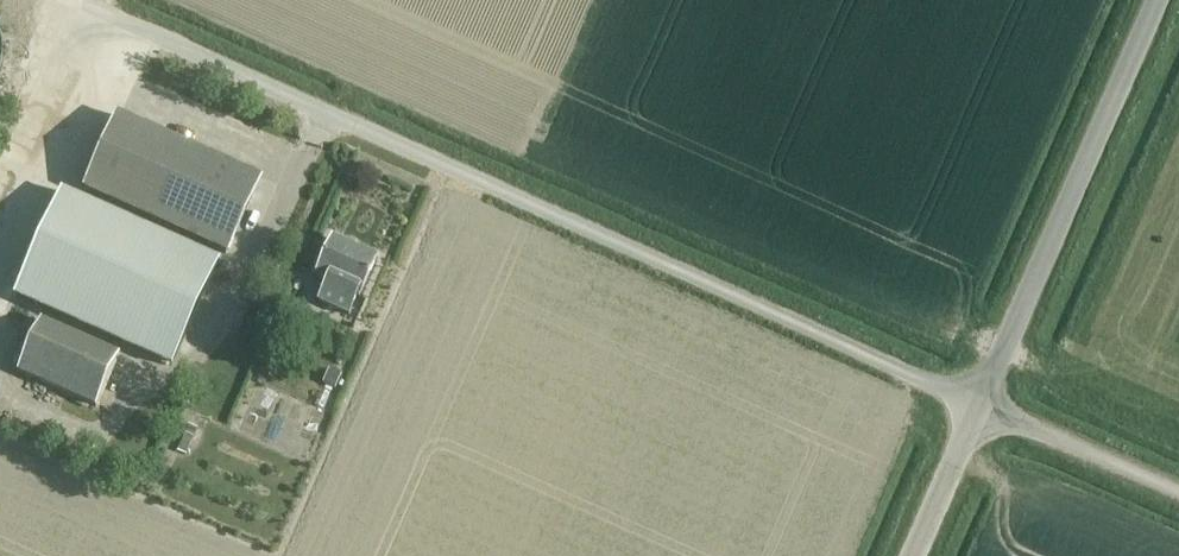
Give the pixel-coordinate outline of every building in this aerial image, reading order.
[(259,180),(119,117),(85,192),(226,255),(259,180)] [(60,192),(13,298),(166,366),(213,260),(60,192)] [(349,316),(357,297),(359,298),(376,260),(332,240),(316,278),(327,284),(318,303),(335,310),(349,316)] [(95,408),(119,356),(41,320),(17,372),(95,408)] [(329,372),(323,385),(334,390),(340,377),(329,372)] [(183,433),(184,434),(176,451),(185,455),(197,429),(188,425),(187,424),(183,433)]
